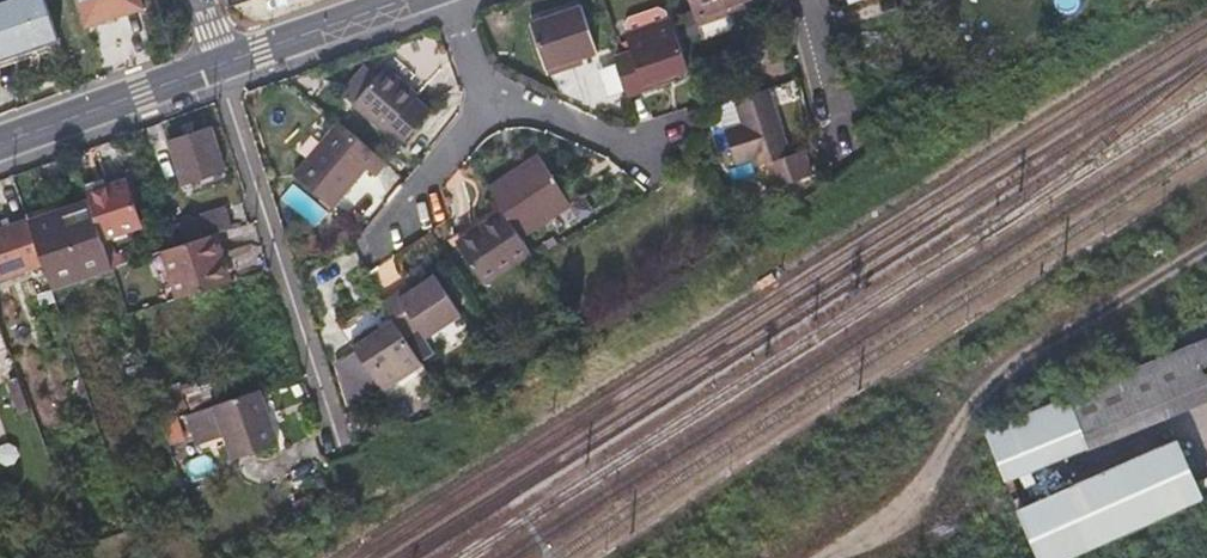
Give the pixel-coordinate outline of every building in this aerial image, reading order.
[(14,57),(12,49),(56,34),(44,0),(0,0),(0,61),(14,57)] [(143,11),(139,0),(76,0),(87,29),(143,11)] [(722,3),(732,0),(687,0),(692,14),(722,3)] [(697,28),(727,18),(722,3),(692,14),(697,28)] [(564,67),(563,64),(561,60),(581,54),(594,50),(579,6),(530,23),(547,73),(564,67)] [(664,74),(675,70),(685,66),(670,20),(667,21),(664,11),(656,8),(628,18),(623,25),(627,35),(625,36),(629,49),(610,55),(624,95),(666,80),(664,74)] [(583,61),(581,54),(561,60),(563,64),(564,67),(583,61)] [(403,85),(393,76),(382,68),(351,104),(398,143),(425,110),(400,90),(403,85)] [(788,149),(766,84),(731,96),(740,124),(724,130),(734,161),(752,155),(754,161),(763,158),(772,183),(810,170),(801,145),(788,149)] [(295,174),(314,190),(333,207),(367,167),(375,173),(385,161),(338,122),(295,174)] [(223,164),(216,144),(209,124),(170,138),(183,179),(223,164)] [(503,213),(519,237),(570,204),(537,155),(485,187),(498,206),(503,213)] [(88,197),(102,236),(141,223),(125,177),(86,189),(88,197)] [(59,284),(86,275),(113,266),(102,236),(88,197),(34,216),(59,284)] [(214,232),(224,228),(233,225),(226,204),(197,214),(198,217),(177,225),(182,242),(214,232)] [(498,206),(451,237),(457,246),(481,230),(480,228),(503,213),(498,206)] [(457,246),(470,265),(484,284),(530,253),(519,237),(503,213),(480,228),(481,230),(457,246)] [(9,225),(0,228),(0,265),(3,273),(46,258),(31,217),(9,225)] [(239,275),(224,228),(214,232),(229,278),(239,275)] [(214,232),(182,242),(169,246),(184,294),(229,278),(214,232)] [(139,255),(138,250),(136,245),(123,250),(126,259),(139,255)] [(394,325),(404,339),(419,329),(426,340),(461,315),(434,277),(417,289),(401,300),(398,295),(382,306),(394,325)] [(417,289),(414,284),(398,295),(401,300),(417,289)] [(423,368),(413,353),(404,339),(394,325),(377,337),(373,333),(355,346),(387,392),(423,368)] [(1014,484),(1206,407),(1206,345),(993,430),(1014,484)] [(362,397),(380,386),(356,349),(339,360),(362,397)] [(21,412),(35,405),(20,376),(6,383),(21,412)] [(284,439),(274,412),(264,385),(219,400),(239,454),(284,439)] [(1187,444),(1029,511),(1049,557),(1088,557),(1206,508),(1206,491),(1187,444)]
